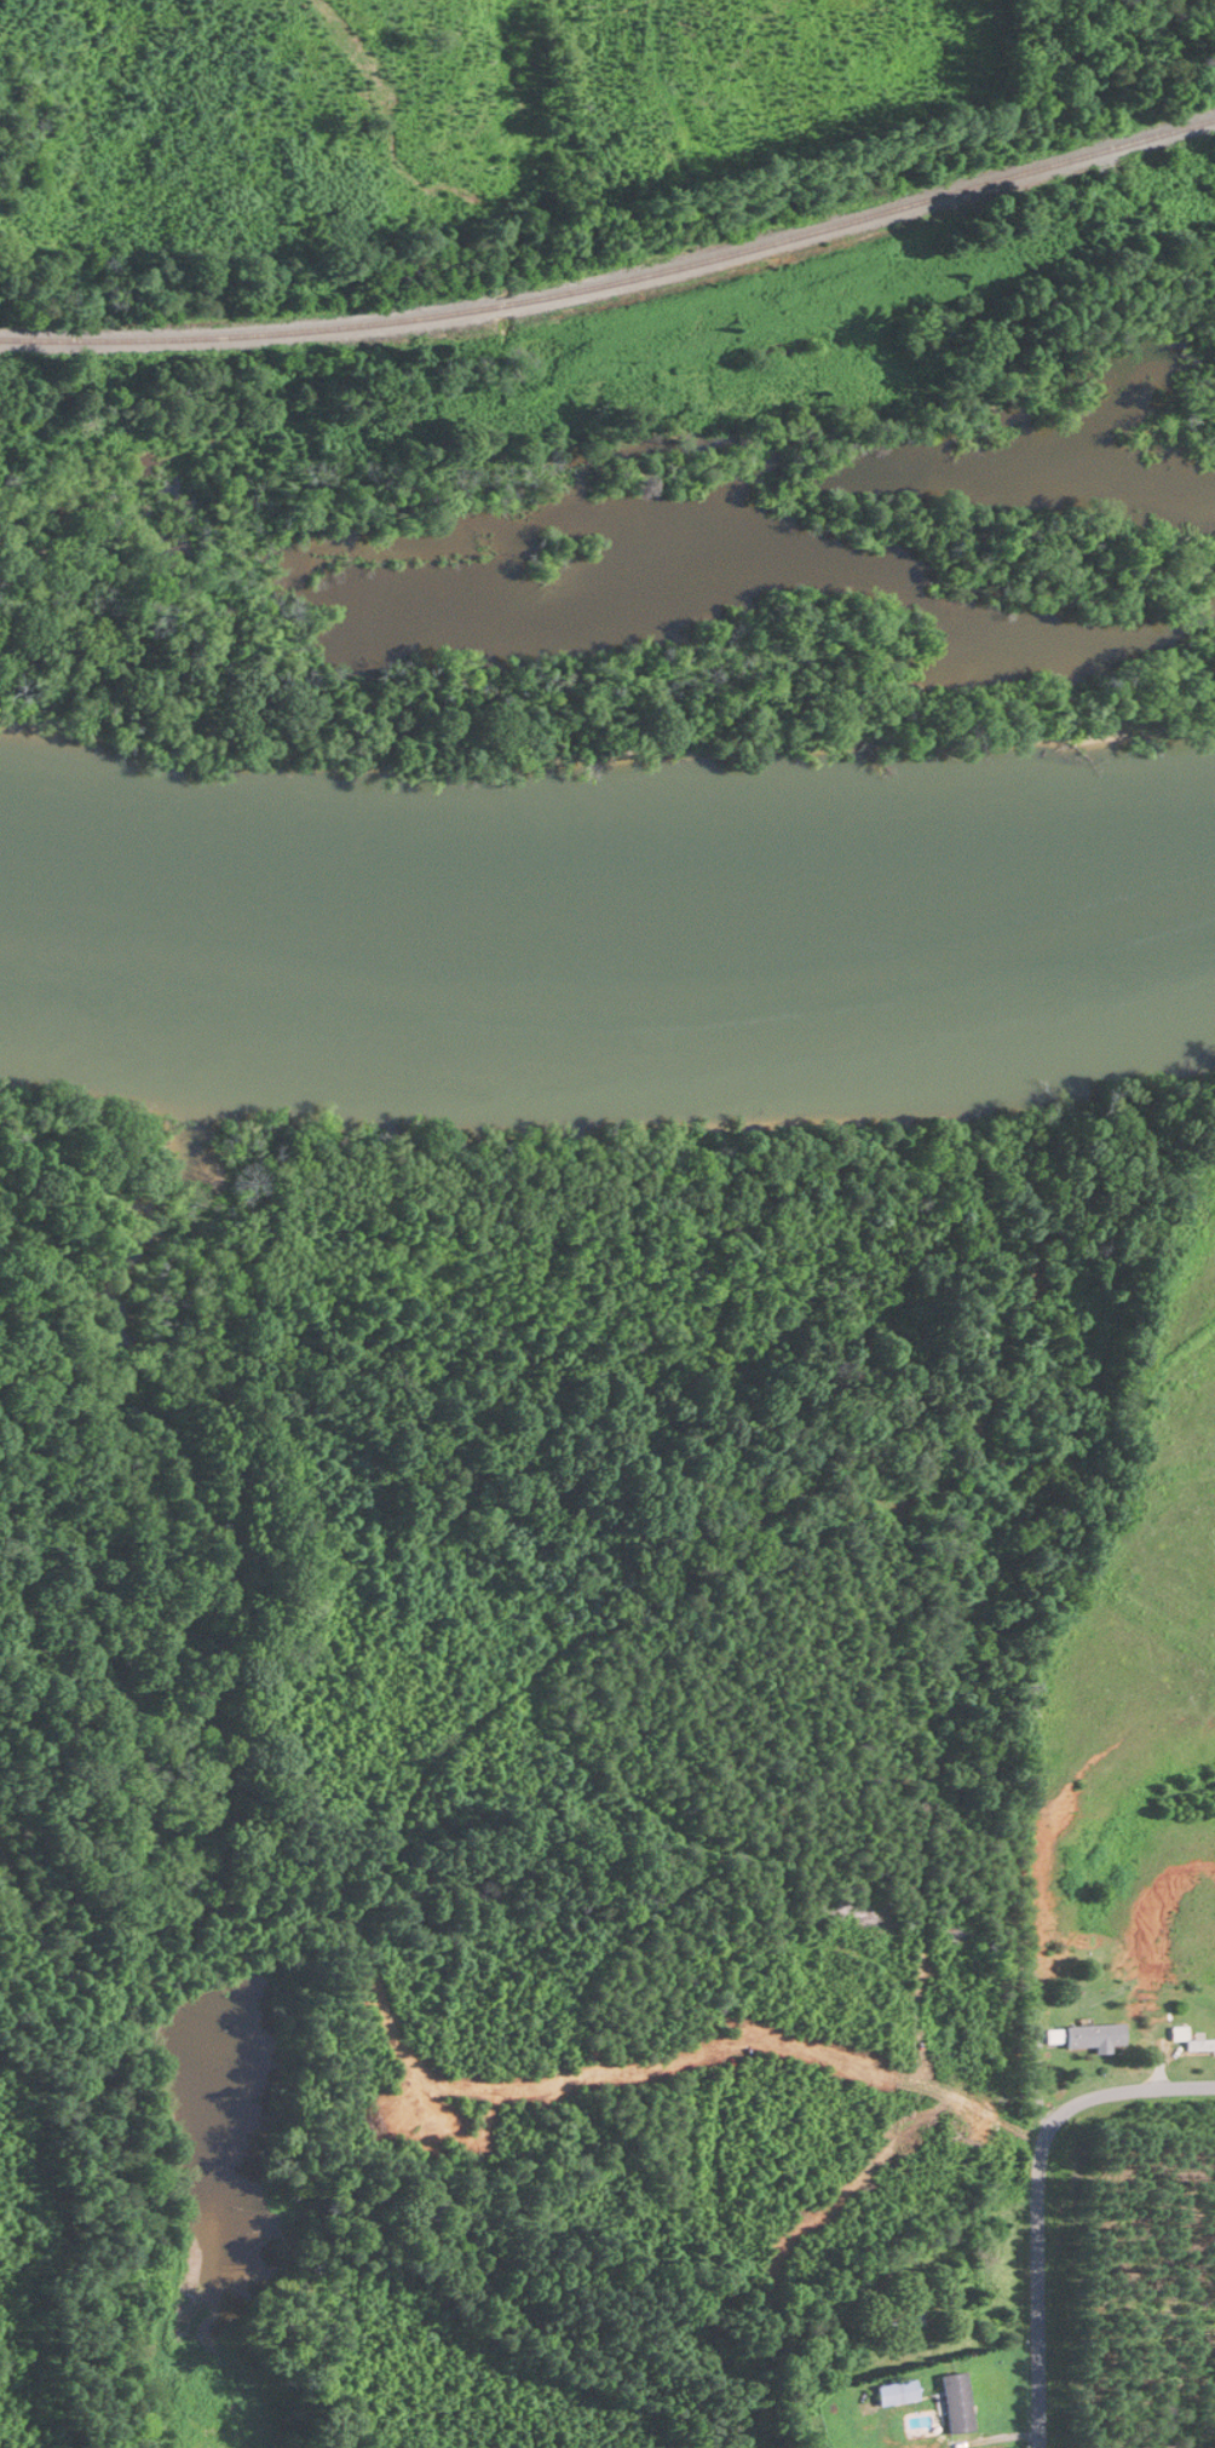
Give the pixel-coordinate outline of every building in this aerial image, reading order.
[(1096,2048),(1096,2054),(1113,2054),(1113,2047),(1125,2047),(1124,2024),(1065,2027),(1066,2049),(1096,2048)] [(1184,2042),(1184,2051),(1214,2051),(1214,2040),(1186,2040),(1186,2028),(1170,2028),(1170,2042),(1184,2042)] [(942,2375),(948,2433),(972,2430),(966,2373),(942,2375)] [(878,2385),(880,2406),(920,2401),(918,2380),(878,2385)]
